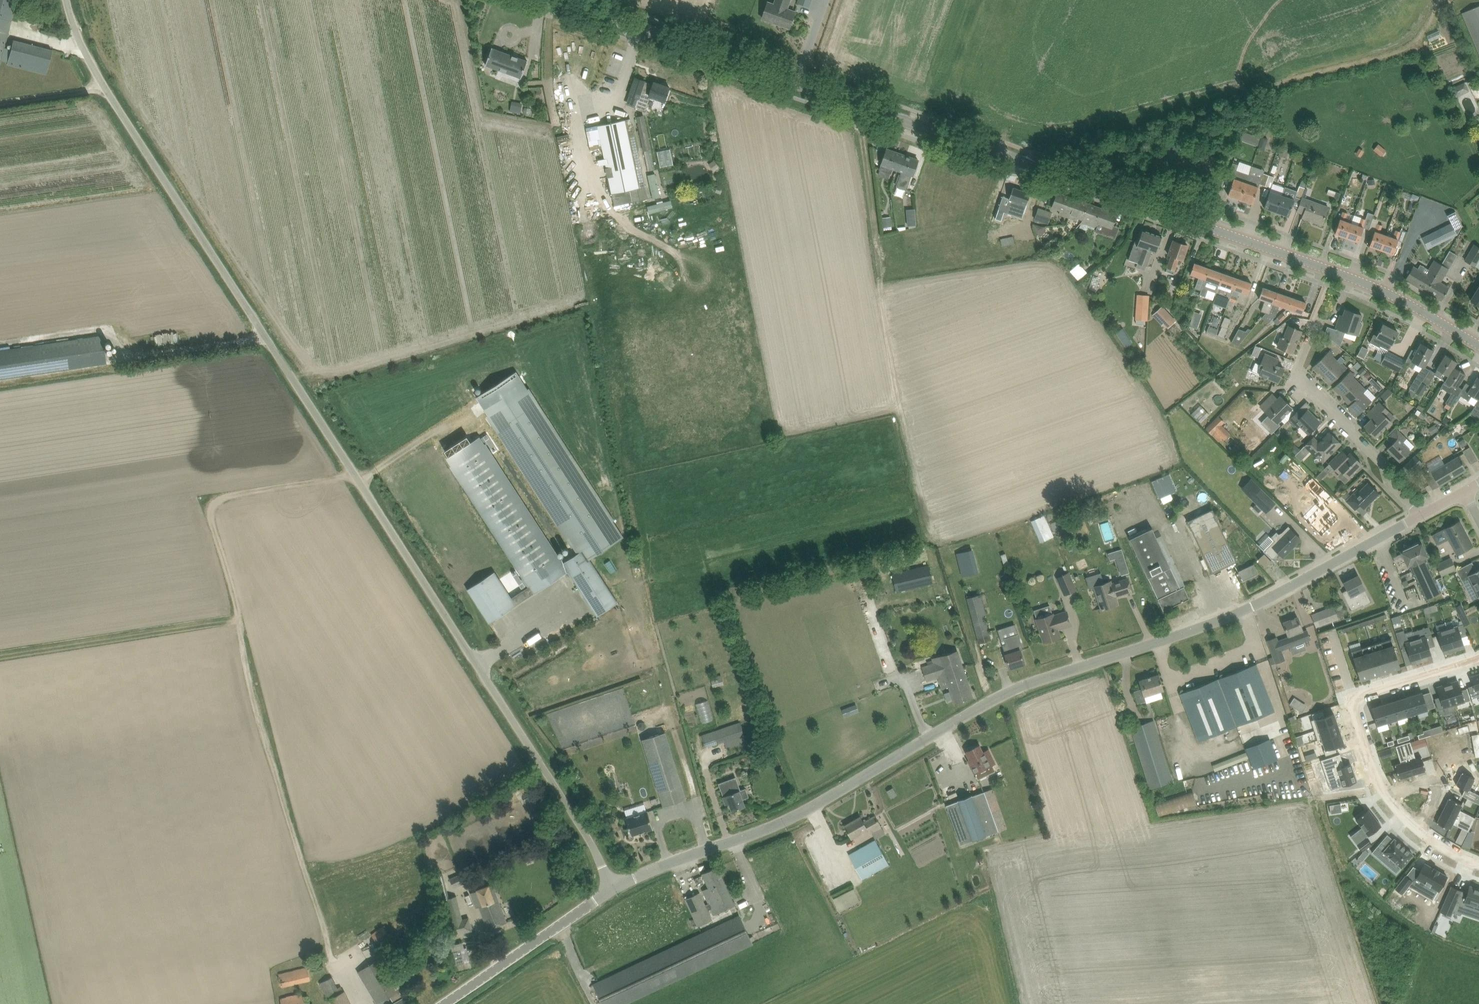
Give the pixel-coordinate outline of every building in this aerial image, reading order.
[(7,39),(11,21),(16,0),(0,0),(0,64),(7,39)] [(795,12),(788,9),(791,0),(775,0),(774,4),(768,2),(762,18),(790,28),(795,12)] [(1464,11),(1478,50),(1478,5),(1464,11)] [(6,63),(37,71),(46,74),(52,50),(12,40),(6,63)] [(492,48),(486,65),(522,78),(528,61),(492,48)] [(636,78),(632,87),(629,95),(638,98),(635,106),(645,110),(651,96),(665,101),(667,96),(670,87),(654,81),(653,84),(645,81),(636,78)] [(522,107),(511,105),(510,112),(521,114),(522,107)] [(594,112),(583,114),(586,129),(597,126),(594,112)] [(644,151),(648,170),(655,169),(651,149),(644,115),(637,117),(644,151)] [(625,120),(597,126),(614,206),(640,200),(638,189),(645,187),(632,123),(626,125),(625,120)] [(1386,150),(1379,144),(1374,150),(1381,156),(1386,150)] [(1366,149),(1359,146),(1356,154),(1363,157),(1366,149)] [(661,166),(675,164),(672,148),(658,150),(661,166)] [(887,149),(884,158),(880,169),(890,174),(893,168),(898,170),(903,154),(887,149)] [(919,160),(903,154),(898,170),(901,172),(896,185),(906,189),(912,174),(913,175),(915,169),(919,160)] [(1233,162),(1233,163),(1229,173),(1235,175),(1234,179),(1228,195),(1240,199),(1246,183),(1248,176),(1236,172),(1239,164),(1233,162)] [(1309,179),(1316,181),(1319,172),(1312,170),(1309,179)] [(656,172),(647,175),(653,198),(661,196),(656,172)] [(1240,199),(1253,203),(1256,194),(1258,187),(1259,184),(1265,186),(1269,175),(1263,174),(1263,173),(1261,178),(1249,174),(1246,183),(1240,199)] [(1265,186),(1271,188),(1274,177),(1269,175),(1265,186)] [(1294,200),(1300,202),(1302,197),(1305,188),(1299,186),(1294,200),(1282,196),(1276,211),(1289,216),(1292,206),(1294,200)] [(1027,204),(1031,193),(1013,187),(1010,198),(1007,207),(1023,212),(1026,203),(1027,204)] [(1403,197),(1410,200),(1417,202),(1419,196),(1413,193),(1412,194),(1405,191),(1402,192),(1401,194),(1403,197)] [(1066,217),(1068,217),(1069,217),(1075,198),(1057,192),(1052,207),(1061,210),(1059,214),(1066,217)] [(1264,207),(1276,211),(1282,196),(1269,192),(1267,198),(1264,207)] [(1297,211),(1298,211),(1304,213),(1302,217),(1322,224),(1329,207),(1307,199),(1302,197),(1300,202),(1297,211)] [(1082,222),(1089,203),(1075,198),(1069,217),(1068,217),(1066,223),(1070,224),(1072,219),(1077,220),(1078,218),(1083,220),(1082,222)] [(649,213),(674,206),(672,199),(647,206),(649,213)] [(1098,223),(1112,228),(1117,213),(1089,203),(1082,222),(1097,227),(1098,223)] [(1034,219),(1048,224),(1052,212),(1038,208),(1034,219)] [(1002,220),(1005,211),(999,209),(996,218),(1002,220)] [(1335,233),(1347,237),(1354,215),(1351,223),(1344,221),(1346,213),(1342,211),(1338,224),(1335,233)] [(1369,229),(1374,215),(1368,212),(1365,219),(1360,218),(1360,217),(1354,215),(1347,237),(1358,241),(1363,227),(1369,229)] [(891,216),(883,217),(884,228),(892,227),(891,216)] [(1370,245),(1381,249),(1387,235),(1380,232),(1383,225),(1377,223),(1373,236),(1370,245)] [(1457,235),(1455,231),(1451,224),(1451,223),(1429,234),(1435,246),(1457,235)] [(1046,226),(1033,224),(1037,236),(1041,236),(1046,231),(1046,226)] [(1393,237),(1387,235),(1381,249),(1393,253),(1396,244),(1400,231),(1396,229),(1393,237)] [(1135,240),(1132,250),(1129,260),(1138,263),(1147,266),(1152,251),(1156,252),(1159,246),(1162,236),(1143,230),(1139,241),(1135,240)] [(1015,243),(1013,236),(1000,238),(1002,246),(1015,243)] [(1174,240),(1171,250),(1169,256),(1171,256),(1167,268),(1175,271),(1179,259),(1182,261),(1188,245),(1174,240)] [(1474,267),(1478,260),(1478,247),(1474,244),(1464,261),(1474,267)] [(1079,280),(1088,272),(1080,262),(1070,271),(1079,280)] [(1190,274),(1199,277),(1195,288),(1201,290),(1209,268),(1194,263),(1190,274)] [(1425,290),(1431,293),(1442,300),(1447,291),(1449,287),(1440,282),(1448,268),(1444,266),(1442,264),(1425,290)] [(1414,265),(1406,279),(1425,290),(1436,272),(1430,269),(1427,273),(1414,265)] [(1209,268),(1201,290),(1207,292),(1211,281),(1219,284),(1223,273),(1209,268)] [(1219,284),(1215,295),(1229,300),(1237,278),(1223,273),(1219,284)] [(1234,306),(1235,303),(1239,291),(1248,294),(1252,283),(1237,278),(1229,300),(1229,301),(1228,304),(1234,306)] [(1476,291),(1471,300),(1478,305),(1478,286),(1476,291)] [(1259,299),(1265,301),(1261,311),(1266,313),(1270,314),(1278,292),(1263,287),(1259,299)] [(1292,297),(1278,292),(1270,314),(1266,313),(1262,317),(1269,323),(1274,316),(1276,316),(1279,306),(1288,308),(1292,297)] [(1135,320),(1148,320),(1149,295),(1137,294),(1135,320)] [(1302,313),(1306,302),(1292,297),(1288,308),(1302,313)] [(1171,316),(1162,306),(1153,315),(1161,325),(1171,316)] [(1337,328),(1333,340),(1340,346),(1345,331),(1358,335),(1362,324),(1359,323),(1362,315),(1346,309),(1343,316),(1340,315),(1336,327),(1337,328)] [(1283,313),(1274,320),(1278,324),(1286,317),(1283,313)] [(1193,315),(1189,326),(1197,329),(1201,317),(1193,315)] [(1231,319),(1225,316),(1221,326),(1222,326),(1219,335),(1224,337),(1228,328),(1227,328),(1231,319)] [(1277,346),(1283,349),(1293,353),(1302,331),(1289,325),(1286,321),(1278,327),(1275,330),(1281,335),(1277,346)] [(1380,348),(1387,351),(1388,352),(1394,341),(1398,332),(1383,324),(1377,335),(1374,333),(1370,342),(1374,345),(1380,348)] [(1218,329),(1209,326),(1207,332),(1216,335),(1218,329)] [(1246,331),(1238,329),(1231,342),(1239,345),(1251,330),(1248,328),(1246,331)] [(102,335),(0,350),(0,379),(107,363),(102,335)] [(1323,341),(1328,345),(1331,341),(1327,337),(1323,341)] [(1125,347),(1131,344),(1127,338),(1122,342),(1125,347)] [(1416,363),(1424,367),(1424,366),(1430,356),(1431,356),(1435,348),(1428,345),(1427,347),(1421,343),(1416,352),(1412,349),(1406,361),(1405,364),(1414,369),(1416,363)] [(1366,357),(1369,348),(1363,345),(1360,355),(1366,357)] [(1333,356),(1334,355),(1330,350),(1313,367),(1319,373),(1320,372),(1322,375),(1337,360),(1333,356)] [(1406,361),(1388,352),(1387,351),(1381,363),(1399,373),(1404,363),(1405,364),(1406,361)] [(1264,353),(1259,364),(1255,363),(1252,371),(1269,378),(1278,382),(1284,368),(1274,364),(1277,358),(1264,353)] [(1440,363),(1437,369),(1448,375),(1454,366),(1457,362),(1446,354),(1440,363)] [(1330,385),(1337,377),(1347,367),(1344,364),(1343,364),(1342,362),(1341,363),(1337,360),(1322,375),(1325,377),(1324,378),(1330,385)] [(1445,380),(1445,381),(1442,386),(1451,393),(1445,402),(1451,406),(1458,394),(1453,391),(1455,388),(1456,388),(1460,382),(1465,374),(1454,366),(1448,375),(1445,380)] [(1435,374),(1435,373),(1429,369),(1423,380),(1422,381),(1428,385),(1434,375),(1435,374)] [(517,371),(476,397),(488,415),(487,416),(577,553),(563,563),(486,443),(485,444),(480,436),(446,458),(451,466),(450,467),(528,587),(512,597),(495,571),(467,590),(489,623),(517,605),(516,605),(534,593),(534,594),(568,572),(597,616),(618,602),(590,559),(624,537),(614,521),(615,520),(530,388),(528,389),(517,371)] [(1355,376),(1350,371),(1340,381),(1333,388),(1339,394),(1340,393),(1343,395),(1358,381),(1354,377),(1355,376)] [(1468,400),(1467,401),(1474,405),(1478,397),(1478,375),(1478,374),(1472,384),(1466,381),(1459,392),(1460,393),(1458,394),(1468,400)] [(1422,381),(1423,380),(1417,376),(1409,388),(1410,389),(1408,391),(1408,395),(1412,397),(1415,392),(1422,381)] [(1348,407),(1365,391),(1366,389),(1358,381),(1343,395),(1345,398),(1344,399),(1350,405),(1348,407)] [(1422,382),(1419,387),(1424,391),(1427,386),(1422,382)] [(1350,410),(1356,417),(1373,400),(1365,391),(1348,407),(1351,409),(1350,410)] [(1388,397),(1384,393),(1379,397),(1384,401),(1388,397)] [(1261,406),(1263,409),(1275,420),(1277,422),(1285,414),(1292,407),(1281,396),(1278,399),(1273,394),(1266,401),(1261,406)] [(1381,401),(1376,405),(1369,412),(1374,416),(1364,426),(1376,437),(1383,430),(1392,422),(1386,415),(1390,411),(1381,401)] [(1298,410),(1291,417),(1288,420),(1297,429),(1300,426),(1308,434),(1313,429),(1320,422),(1308,410),(1303,414),(1298,410)] [(1215,429),(1222,437),(1224,439),(1231,433),(1222,424),(1225,422),(1219,416),(1208,426),(1206,428),(1211,433),(1213,431),(1215,429)] [(1442,421),(1448,426),(1451,422),(1446,417),(1442,421)] [(1279,428),(1273,422),(1269,426),(1268,428),(1274,434),(1279,428)] [(1435,424),(1430,427),(1434,433),(1439,430),(1435,424)] [(1398,428),(1394,431),(1387,439),(1392,443),(1387,448),(1400,461),(1407,454),(1411,450),(1403,442),(1407,438),(1398,428)] [(1314,437),(1306,445),(1311,450),(1312,451),(1314,449),(1325,459),(1334,450),(1341,443),(1330,432),(1319,442),(1314,437)] [(1289,448),(1295,454),(1300,449),(1294,443),(1289,448)] [(1308,453),(1311,450),(1306,445),(1303,448),(1308,453)] [(1477,460),(1470,447),(1463,451),(1471,464),(1477,460)] [(1342,451),(1330,462),(1325,468),(1331,474),(1336,468),(1340,472),(1343,470),(1349,477),(1362,464),(1351,453),(1347,456),(1342,451)] [(1402,469),(1408,475),(1411,472),(1413,473),(1423,463),(1414,455),(1404,465),(1405,466),(1402,469)] [(1429,468),(1423,472),(1433,489),(1434,489),(1432,486),(1438,483),(1439,486),(1466,470),(1461,461),(1458,456),(1431,471),(1429,468)] [(1320,480),(1324,476),(1320,472),(1316,476),(1320,480)] [(1171,493),(1177,490),(1170,473),(1151,481),(1159,498),(1161,498),(1171,493)] [(1305,474),(1300,481),(1304,484),(1309,478),(1305,474)] [(1316,496),(1321,491),(1310,479),(1304,484),(1316,496)] [(1379,493),(1368,483),(1355,496),(1353,494),(1347,501),(1355,510),(1360,505),(1364,508),(1379,493)] [(1264,511),(1265,512),(1266,513),(1268,510),(1275,504),(1276,503),(1260,487),(1251,496),(1250,497),(1255,503),(1257,504),(1262,509),(1264,511)] [(1344,498),(1349,494),(1346,490),(1341,495),(1344,498)] [(1340,518),(1332,511),(1329,507),(1319,517),(1317,515),(1311,521),(1324,534),(1340,518)] [(1237,561),(1233,552),(1213,509),(1188,521),(1208,564),(1212,573),(1237,561)] [(1045,515),(1036,519),(1037,521),(1043,534),(1051,530),(1047,519),(1045,515)] [(1449,539),(1457,554),(1473,546),(1460,520),(1432,535),(1437,545),(1449,539)] [(1051,523),(1053,529),(1059,527),(1057,521),(1051,523)] [(1190,598),(1184,586),(1180,588),(1152,528),(1129,539),(1148,578),(1159,601),(1163,610),(1190,598)] [(1301,539),(1294,532),(1290,528),(1282,537),(1279,534),(1276,531),(1271,537),(1270,538),(1268,535),(1259,545),(1264,550),(1263,550),(1274,561),(1275,560),(1273,558),(1279,553),(1283,557),(1301,539)] [(1425,598),(1441,591),(1426,559),(1429,557),(1421,541),(1401,551),(1408,567),(1410,566),(1425,598)] [(973,548),(960,551),(964,571),(977,568),(973,548)] [(1010,565),(1006,553),(1001,555),(1005,566),(1010,565)] [(1265,567),(1271,561),(1264,554),(1259,559),(1265,567)] [(1442,577),(1457,570),(1457,569),(1452,557),(1436,564),(1442,577)] [(1125,560),(1118,562),(1121,575),(1129,572),(1125,560)] [(928,565),(924,566),(923,562),(918,563),(919,567),(901,571),(906,590),(933,584),(928,565)] [(1457,570),(1465,585),(1472,582),(1478,596),(1478,569),(1476,571),(1475,569),(1476,568),(1472,562),(1457,569),(1457,570)] [(1243,580),(1259,573),(1254,564),(1239,571),(1243,580)] [(1077,590),(1069,572),(1056,577),(1064,596),(1077,590)] [(1116,596),(1131,591),(1128,579),(1110,584),(1110,581),(1104,583),(1100,573),(1085,577),(1089,589),(1095,587),(1099,600),(1102,609),(1118,604),(1116,596)] [(1344,583),(1348,590),(1343,592),(1349,604),(1360,598),(1364,606),(1371,601),(1369,596),(1363,584),(1358,575),(1344,583)] [(985,614),(986,614),(980,594),(967,598),(979,643),(992,640),(985,614)] [(1458,605),(1456,606),(1455,607),(1458,613),(1459,613),(1464,610),(1462,606),(1461,604),(1458,605)] [(1312,615),(1315,625),(1316,627),(1339,619),(1334,607),(1312,615)] [(1459,613),(1458,613),(1464,626),(1465,626),(1470,623),(1468,617),(1467,616),(1466,613),(1464,610),(1459,613)] [(1071,625),(1067,611),(1054,616),(1053,614),(1037,619),(1044,642),(1060,637),(1058,629),(1071,625)] [(1401,621),(1400,615),(1391,618),(1393,624),(1401,621)] [(1448,629),(1454,650),(1465,647),(1458,626),(1448,629)] [(1267,640),(1275,663),(1275,664),(1286,660),(1282,650),(1311,639),(1307,629),(1279,641),(1277,636),(1267,640)] [(1417,638),(1414,630),(1407,632),(1406,629),(1398,632),(1402,642),(1417,638)] [(1454,650),(1448,629),(1438,632),(1444,653),(1454,650)] [(1415,639),(1422,660),(1432,657),(1426,636),(1415,639)] [(1351,651),(1355,662),(1360,679),(1400,667),(1391,638),(1351,651)] [(1422,660),(1415,639),(1405,642),(1412,663),(1422,660)] [(1021,650),(1018,651),(1014,653),(1010,642),(1002,644),(1007,659),(1010,668),(1025,663),(1021,650)] [(974,697),(958,650),(932,659),(933,663),(922,666),(927,682),(938,678),(942,689),(948,686),(954,704),(974,697)] [(1275,712),(1260,673),(1256,663),(1180,693),(1199,742),(1275,712)] [(714,686),(725,683),(722,674),(711,677),(714,686)] [(1146,701),(1145,697),(1164,690),(1162,683),(1159,674),(1139,680),(1142,689),(1134,691),(1138,704),(1146,701)] [(1474,685),(1468,687),(1472,698),(1478,696),(1478,674),(1471,676),(1474,685)] [(917,693),(928,689),(924,677),(912,681),(917,693)] [(1447,684),(1454,705),(1470,700),(1466,688),(1461,690),(1458,681),(1447,684)] [(1454,705),(1447,684),(1437,687),(1440,697),(1434,698),(1438,710),(1454,705)] [(1422,692),(1412,695),(1417,712),(1428,709),(1422,692)] [(1412,695),(1402,698),(1407,715),(1417,712),(1412,695)] [(1397,719),(1407,715),(1402,698),(1392,701),(1397,719)] [(707,700),(695,704),(701,723),(713,719),(707,700)] [(1387,722),(1397,719),(1392,701),(1382,704),(1387,722)] [(1302,712),(1306,707),(1300,703),(1297,709),(1302,712)] [(1382,704),(1372,708),(1377,725),(1387,722),(1382,704)] [(854,714),(851,706),(842,709),(845,717),(854,714)] [(1319,729),(1337,723),(1334,713),(1325,715),(1323,710),(1312,713),(1314,719),(1316,719),(1319,729)] [(1154,720),(1131,727),(1150,788),(1173,781),(1154,720)] [(705,748),(744,734),(740,722),(701,735),(705,748)] [(1337,723),(1319,729),(1322,739),(1340,733),(1337,723)] [(665,732),(642,739),(664,807),(687,800),(665,732)] [(1340,733),(1322,739),(1326,749),(1324,749),(1326,755),(1337,751),(1335,746),(1344,743),(1340,733)] [(1430,750),(1442,747),(1447,763),(1464,758),(1459,742),(1448,745),(1444,733),(1427,739),(1430,750)] [(1296,737),(1299,746),(1304,744),(1301,735),(1296,737)] [(1425,738),(1418,740),(1421,746),(1427,744),(1425,738)] [(1269,739),(1247,747),(1255,768),(1277,759),(1269,739)] [(1409,742),(1401,744),(1411,775),(1424,771),(1420,757),(1414,759),(1409,742)] [(1411,775),(1401,744),(1394,746),(1399,763),(1393,765),(1397,779),(1411,775)] [(967,752),(971,760),(977,772),(982,770),(979,763),(988,759),(984,752),(983,752),(979,745),(967,752)] [(1227,760),(1229,764),(1248,758),(1246,753),(1227,760)] [(1340,754),(1325,759),(1331,777),(1339,774),(1343,785),(1356,781),(1351,763),(1344,765),(1340,754)] [(1462,772),(1456,785),(1465,789),(1462,795),(1478,804),(1478,795),(1469,790),(1475,778),(1462,772)] [(730,794),(729,790),(733,788),(730,779),(718,783),(721,792),(722,792),(727,804),(730,802),(733,810),(745,806),(741,797),(739,791),(730,794)] [(1197,804),(1192,790),(1179,794),(1154,802),(1159,817),(1197,804)] [(972,795),(962,798),(958,800),(959,801),(947,805),(961,845),(976,839),(999,831),(984,792),(972,796),(972,795)] [(540,807),(534,795),(525,799),(532,812),(540,807)] [(1450,797),(1443,810),(1472,824),(1475,817),(1459,810),(1462,804),(1450,797)] [(1331,813),(1342,811),(1341,803),(1330,805),(1331,813)] [(624,811),(626,817),(632,835),(653,828),(653,829),(654,828),(648,811),(647,811),(648,811),(636,815),(634,808),(632,807),(625,809),(624,811)] [(1369,835),(1382,826),(1369,809),(1356,819),(1369,835)] [(1468,831),(1472,824),(1443,810),(1437,823),(1450,829),(1453,823),(1468,831)] [(885,834),(883,829),(875,816),(864,822),(861,817),(845,826),(850,834),(852,838),(867,830),(869,834),(872,833),(876,839),(885,834)] [(1461,844),(1464,838),(1459,836),(1456,841),(1461,844)] [(1372,844),(1366,837),(1357,844),(1362,851),(1372,844)] [(1401,867),(1413,854),(1394,839),(1386,849),(1380,844),(1372,853),(1382,861),(1387,855),(1401,867)] [(889,865),(875,840),(848,855),(862,880),(889,865)] [(1358,857),(1362,861),(1369,853),(1365,849),(1358,857)] [(1447,876),(1425,863),(1417,878),(1412,887),(1419,892),(1425,882),(1439,890),(1447,876)] [(686,899),(697,923),(699,926),(712,919),(708,910),(711,909),(714,914),(730,907),(733,905),(735,905),(721,876),(717,867),(703,873),(709,888),(703,891),(708,902),(705,904),(699,892),(686,899)] [(444,874),(439,875),(434,876),(440,901),(446,899),(455,935),(472,931),(469,917),(462,919),(457,896),(449,898),(444,874)] [(454,888),(464,884),(460,874),(450,879),(454,888)] [(1413,881),(1406,876),(1396,889),(1403,894),(1413,881)] [(1471,883),(1467,893),(1462,891),(1463,889),(1454,884),(1441,908),(1451,914),(1453,910),(1461,913),(1466,900),(1478,906),(1478,887),(1471,883)] [(497,896),(492,884),(471,892),(476,907),(479,906),(488,928),(507,922),(497,896)] [(833,898),(839,911),(861,901),(854,888),(833,898)] [(735,918),(593,984),(603,1003),(624,1003),(753,943),(740,915),(735,918)] [(379,943),(391,934),(384,924),(372,933),(379,943)] [(460,950),(453,952),(456,965),(464,963),(460,950)] [(397,981),(383,956),(358,971),(377,1003),(378,1003),(390,997),(394,1003),(393,1003),(408,1003),(400,991),(402,990),(397,981)] [(307,967),(278,974),(281,987),(310,981),(307,967)] [(345,991),(344,991),(341,986),(338,988),(332,977),(320,983),(328,999),(330,998),(333,1003),(351,1003),(345,991)] [(302,993),(280,998),(281,1003),(305,1003),(302,993)]
